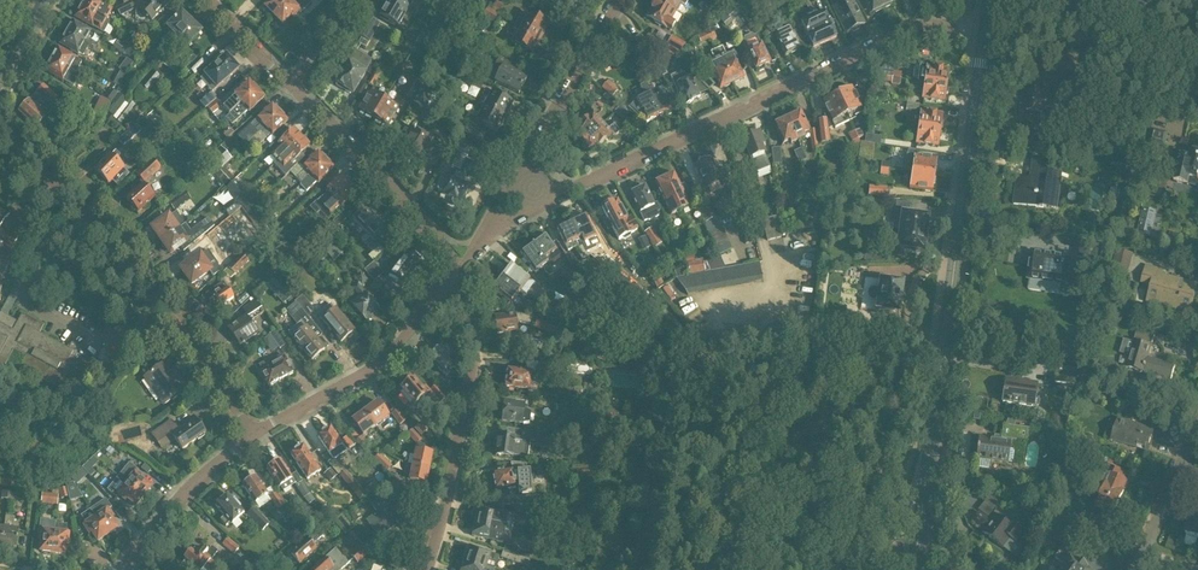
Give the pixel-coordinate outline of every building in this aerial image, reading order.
[(111,11),(104,7),(105,5),(97,0),(84,0),(81,4),(83,5),(82,6),(99,16),(106,19),(111,11)] [(170,2),(168,0),(148,0),(139,9),(151,21),(170,2)] [(265,7),(274,16),(289,0),(288,1),(287,0),(272,0),(265,7)] [(299,0),(289,0),(274,16),(282,24),(290,16),(292,18),(299,11),(309,1),(308,0),(301,0),(300,1),(299,0)] [(415,10),(409,7),(413,0),(388,0),(387,2),(411,16),(415,10)] [(436,6),(427,0),(423,0),(421,5),(433,12),(436,6)] [(505,4),(498,0),(497,0),(491,10),(488,8),(498,15),(505,4)] [(656,0),(655,2),(653,2),(652,3),(651,6),(652,8),(646,17),(666,28),(670,31),(675,23),(670,20),(675,12),(656,0)] [(656,0),(675,12),(680,3),(685,6),(688,0),(687,0),(656,0)] [(756,9),(750,0),(736,0),(746,15),(756,9)] [(839,2),(838,0),(830,0),(847,33),(851,31),(853,32),(859,29),(859,27),(864,24),(851,0),(849,0),(842,3),(839,2)] [(878,0),(864,0),(870,13),(875,11),(875,13),(883,9),(878,0)] [(883,9),(890,6),(890,4),(894,2),(893,0),(878,0),(883,9)] [(121,17),(135,9),(131,1),(116,9),(121,17)] [(713,17),(718,9),(706,1),(701,9),(713,17)] [(407,23),(411,16),(387,2),(379,16),(398,27),(402,20),(407,23)] [(717,18),(725,27),(732,22),(730,19),(740,11),(734,4),(717,18)] [(99,16),(82,6),(82,8),(80,7),(77,12),(79,13),(76,17),(86,22),(85,23),(93,27),(93,26),(104,33),(111,22),(106,19),(99,16)] [(462,6),(456,15),(472,24),(477,14),(462,6)] [(498,15),(488,8),(482,18),(483,19),(480,25),(488,29),(491,23),(492,24),(498,15)] [(829,22),(824,12),(812,18),(825,44),(836,38),(833,32),(835,31),(831,21),(829,22)] [(182,14),(181,13),(167,27),(172,32),(163,42),(168,47),(169,46),(191,23),(186,18),(186,16),(184,14),(182,14)] [(548,25),(529,14),(525,21),(521,19),(518,19),(514,25),(540,39),(548,25)] [(366,48),(379,24),(366,17),(356,34),(362,38),(358,44),(366,48)] [(825,44),(812,18),(801,23),(806,34),(804,35),(808,44),(810,43),(813,49),(825,44)] [(767,37),(774,34),(767,19),(760,22),(767,37)] [(83,27),(72,21),(66,32),(84,43),(83,45),(88,48),(91,43),(86,40),(91,31),(83,26),(83,27)] [(196,27),(191,23),(169,46),(168,47),(178,56),(200,32),(200,29),(197,27),(196,27)] [(531,53),(540,39),(514,25),(516,26),(513,29),(518,32),(513,43),(531,53)] [(717,38),(713,28),(707,30),(711,40),(717,38)] [(786,57),(800,50),(789,29),(775,36),(786,57)] [(416,44),(420,37),(407,30),(403,37),(416,44)] [(78,54),(83,45),(84,43),(66,32),(60,42),(70,49),(78,54)] [(626,46),(632,41),(626,32),(619,37),(626,46)] [(478,44),(481,38),(473,33),(469,40),(478,44)] [(137,50),(145,40),(138,34),(130,44),(137,50)] [(652,62),(658,58),(640,35),(634,40),(652,62)] [(755,36),(752,35),(744,38),(744,42),(743,42),(756,71),(757,70),(759,72),(764,70),(764,67),(769,64),(756,36),(755,36)] [(680,53),(685,45),(672,38),(668,45),(680,53)] [(118,42),(113,48),(124,56),(126,52),(128,49),(118,42)] [(134,58),(139,52),(130,46),(128,49),(126,52),(134,58)] [(725,55),(722,47),(716,50),(731,83),(744,78),(736,60),(738,60),(734,51),(725,55)] [(67,54),(57,48),(51,58),(70,69),(68,72),(73,75),(75,72),(80,75),(81,73),(77,70),(82,62),(75,58),(76,57),(68,53),(67,54)] [(731,83),(716,50),(711,52),(715,60),(706,63),(710,72),(712,71),(720,89),(731,83)] [(343,90),(363,56),(356,51),(349,62),(348,61),(337,84),(336,86),(343,90)] [(228,58),(226,56),(204,75),(217,89),(238,70),(234,64),(235,63),(230,57),(228,58)] [(353,94),(366,72),(364,71),(371,60),(363,56),(343,90),(350,94),(351,93),(353,94)] [(519,94),(527,79),(511,71),(514,64),(500,57),(494,70),(499,73),(495,81),(519,94)] [(73,75),(68,72),(70,69),(51,58),(45,69),(56,75),(55,76),(63,81),(63,80),(74,86),(80,75),(75,72),(73,75)] [(195,75),(205,65),(198,58),(188,69),(195,75)] [(883,63),(883,66),(875,65),(874,75),(885,77),(901,80),(902,73),(893,72),(895,64),(883,63)] [(949,83),(949,78),(948,78),(949,69),(920,65),(918,82),(925,83),(946,86),(947,83),(949,83)] [(689,79),(684,75),(684,73),(677,77),(676,75),(670,77),(677,93),(680,92),(686,105),(691,103),(691,102),(700,97),(691,78),(689,79)] [(481,91),(484,82),(467,75),(464,82),(473,86),(473,87),(481,91)] [(1063,98),(1071,78),(1063,75),(1054,97),(1043,96),(1044,93),(1029,91),(1026,110),(1042,112),(1043,110),(1063,113),(1065,99),(1063,98)] [(118,76),(114,84),(119,87),(123,79),(118,76)] [(373,87),(378,79),(372,76),(367,84),(373,87)] [(124,77),(120,86),(125,88),(129,79),(124,77)] [(411,102),(420,86),(422,82),(413,77),(401,96),(411,102)] [(229,103),(224,108),(230,114),(232,112),(233,113),(235,111),(257,89),(249,81),(233,96),(235,98),(230,103),(229,103)] [(612,97),(618,91),(608,81),(602,87),(612,97)] [(947,94),(948,88),(946,88),(946,86),(925,83),(922,99),(944,102),(945,93),(947,94)] [(644,96),(632,102),(635,110),(639,108),(647,123),(660,116),(648,90),(646,84),(640,87),(644,96)] [(52,105),(58,99),(44,86),(38,92),(19,113),(37,129),(45,119),(46,120),(51,114),(47,110),(52,105)] [(425,111),(435,95),(420,86),(411,102),(425,111)] [(675,109),(664,86),(654,91),(652,88),(648,90),(660,116),(675,109)] [(230,114),(225,119),(232,125),(238,119),(247,110),(249,112),(264,97),(257,89),(235,111),(233,113),(232,112),(230,114)] [(862,108),(852,89),(845,92),(844,91),(836,94),(849,122),(853,121),(854,117),(862,114),(860,109),(862,108)] [(112,103),(117,94),(111,90),(105,97),(112,103)] [(504,118),(512,104),(486,90),(482,96),(483,97),(479,105),(485,108),(504,118)] [(373,119),(384,100),(370,92),(359,111),(373,119)] [(127,100),(118,93),(117,94),(112,103),(114,104),(108,112),(113,116),(127,100)] [(205,110),(216,100),(211,94),(200,103),(205,110)] [(817,122),(820,139),(820,144),(830,143),(828,129),(834,126),(835,129),(849,122),(836,94),(829,98),(830,99),(823,103),(829,116),(825,117),(826,121),(817,122)] [(78,111),(82,106),(69,96),(65,101),(78,111)] [(103,118),(111,102),(100,97),(93,113),(103,118)] [(387,127),(398,109),(384,100),(373,119),(387,127)] [(213,114),(222,106),(217,101),(208,109),(213,114)] [(580,141),(581,142),(602,123),(596,117),(602,112),(601,112),(605,109),(599,102),(595,105),(595,104),(591,108),(591,112),(592,113),(582,122),(574,134),(575,136),(575,137),(575,138),(575,139),(576,140),(576,141),(578,141),(580,141)] [(257,120),(245,131),(253,139),(256,136),(265,128),(269,124),(280,113),(279,112),(280,111),(276,106),(275,107),(272,105),(257,120)] [(504,118),(485,108),(479,105),(474,112),(470,119),(496,133),(504,118)] [(623,121),(630,114),(620,106),(614,112),(623,121)] [(425,111),(422,116),(428,120),(432,115),(425,111)] [(942,128),(943,123),(941,123),(943,114),(921,111),(918,128),(940,131),(941,128),(942,128)] [(253,139),(247,145),(253,151),(262,142),(271,134),(272,135),(287,121),(280,113),(269,124),(265,128),(256,136),(253,139)] [(803,135),(810,131),(801,113),(788,119),(798,141),(805,138),(803,135)] [(791,144),(798,141),(788,119),(774,126),(783,145),(790,141),(791,144)] [(608,130),(602,123),(581,142),(582,144),(581,146),(582,147),(582,148),(583,148),(584,149),(586,149),(587,149),(588,150),(601,144),(611,135),(612,135),(616,136),(619,133),(620,132),(623,129),(617,122),(614,125),(613,125),(608,130)] [(55,125),(50,130),(56,135),(61,130),(55,125)] [(123,146),(142,131),(136,125),(118,140),(123,146)] [(412,128),(411,130),(405,127),(399,138),(405,142),(401,148),(421,159),(422,156),(435,164),(444,149),(431,141),(432,140),(415,130),(412,128)] [(941,139),(942,133),(940,133),(940,131),(918,128),(916,144),(938,147),(939,138),(941,139)] [(234,133),(230,129),(224,135),(228,140),(234,133)] [(859,145),(861,144),(858,139),(864,136),(861,129),(854,132),(859,145)] [(1151,129),(1148,142),(1165,146),(1168,133),(1151,129)] [(277,162),(302,138),(294,130),(279,145),(280,146),(268,158),(267,157),(261,163),(269,171),(274,165),(278,162),(277,162)] [(813,157),(818,154),(819,154),(816,132),(810,135),(813,157)] [(855,147),(859,145),(854,132),(849,135),(855,147)] [(756,173),(770,168),(761,146),(764,145),(759,133),(742,140),(756,173)] [(879,145),(881,137),(866,135),(865,143),(873,144),(874,145),(879,145)] [(278,162),(274,165),(285,177),(305,158),(301,154),(309,146),(302,138),(277,162),(278,162)] [(861,143),(858,162),(871,164),(874,145),(873,144),(865,143),(861,143)] [(221,148),(208,160),(218,171),(231,160),(221,148)] [(774,165),(781,164),(779,149),(772,150),(774,165)] [(799,163),(807,160),(801,149),(794,152),(799,163)] [(111,155),(96,171),(97,172),(96,173),(99,176),(100,175),(108,183),(110,181),(117,187),(129,175),(122,168),(123,167),(117,160),(121,156),(116,151),(111,156),(111,155)] [(1166,173),(1175,175),(1174,182),(1188,185),(1190,178),(1197,180),(1197,153),(1195,152),(1193,151),(1192,157),(1180,155),(1179,161),(1169,159),(1168,163),(1166,173)] [(301,184),(302,183),(326,160),(318,152),(303,167),(304,169),(295,178),(301,184)] [(936,174),(937,168),(935,167),(936,159),(907,155),(905,171),(912,172),(934,176),(935,173),(936,174)] [(496,165),(503,168),(507,161),(500,158),(496,165)] [(717,173),(711,159),(695,166),(705,189),(722,181),(724,186),(731,183),(725,169),(717,173)] [(139,213),(155,198),(147,189),(156,181),(152,177),(161,168),(153,160),(137,175),(145,183),(126,200),(139,213)] [(318,183),(334,168),(326,160),(302,183),(301,184),(307,190),(317,181),(318,183)] [(476,180),(481,166),(465,160),(460,173),(455,170),(451,179),(449,178),(447,182),(442,179),(438,190),(443,192),(442,194),(453,198),(452,201),(452,203),(453,205),(457,207),(459,207),(461,205),(463,202),(469,186),(462,183),(465,175),(476,180)] [(1056,201),(1060,173),(1051,172),(1052,169),(1049,168),(1050,162),(1034,160),(1029,192),(1016,190),(1014,204),(1044,208),(1045,199),(1056,201)] [(226,186),(234,179),(224,168),(216,176),(226,186)] [(935,184),(936,178),(934,178),(934,176),(912,172),(910,189),(932,192),(933,184),(935,184)] [(674,174),(665,178),(680,210),(681,211),(686,208),(682,199),(689,196),(684,185),(680,187),(674,174)] [(323,206),(348,184),(341,176),(325,190),(327,192),(318,201),(323,206)] [(665,178),(655,183),(666,204),(672,215),(681,211),(680,210),(665,178)] [(236,181),(226,189),(236,200),(245,192),(236,181)] [(341,206),(356,192),(348,184),(323,206),(330,214),(339,205),(341,206)] [(870,186),(869,195),(887,196),(887,187),(870,186)] [(638,191),(631,194),(644,222),(648,220),(649,221),(660,216),(658,212),(661,211),(657,203),(654,205),(645,188),(643,189),(641,187),(638,189),(638,191)] [(175,211),(191,199),(185,191),(169,203),(175,211)] [(245,193),(237,201),(247,212),(256,204),(245,193)] [(241,207),(236,200),(223,209),(229,217),(241,207)] [(617,200),(602,208),(608,221),(604,223),(608,230),(612,228),(613,230),(618,240),(627,236),(634,232),(638,230),(631,218),(628,219),(617,200)] [(902,219),(900,230),(926,234),(929,216),(909,214),(911,204),(896,202),(894,218),(902,219)] [(255,222),(261,217),(253,209),(257,205),(256,204),(247,212),(246,213),(255,222)] [(364,232),(380,216),(368,204),(352,220),(364,232)] [(719,255),(732,249),(717,218),(719,217),(712,204),(698,211),(718,253),(719,255)] [(1143,209),(1137,234),(1150,237),(1156,212),(1143,209)] [(26,217),(14,210),(7,222),(4,220),(6,216),(0,213),(0,281),(2,282),(16,255),(12,253),(26,228),(22,226),(26,217)] [(338,228),(350,216),(345,211),(332,223),(338,228)] [(161,240),(161,241),(186,223),(178,212),(169,218),(169,217),(153,229),(157,234),(156,237),(158,240),(161,240)] [(597,238),(586,215),(572,222),(580,240),(581,240),(585,238),(587,243),(597,238)] [(391,228),(380,216),(364,232),(374,242),(368,248),(373,253),(379,247),(385,242),(381,238),(391,228)] [(768,241),(781,238),(776,218),(763,221),(768,241)] [(263,222),(257,228),(264,235),(270,229),(263,222)] [(580,240),(572,222),(557,229),(568,252),(578,247),(579,250),(577,251),(582,259),(590,256),(587,253),(581,240),(580,240)] [(167,249),(171,254),(187,243),(186,242),(192,238),(188,234),(191,231),(186,223),(161,241),(162,242),(161,245),(164,248),(167,249)] [(274,251),(284,242),(271,228),(270,229),(264,235),(263,236),(265,239),(274,251)] [(652,229),(645,233),(654,246),(661,242),(652,229)] [(924,251),(926,234),(900,230),(899,242),(891,241),(889,256),(903,258),(905,248),(924,251)] [(333,261),(343,253),(327,235),(319,242),(322,245),(321,246),(333,261)] [(551,262),(560,255),(545,235),(533,244),(545,260),(548,257),(551,262)] [(274,251),(265,239),(263,236),(245,253),(249,256),(262,244),(276,259),(279,257),(274,251)] [(692,249),(697,245),(690,238),(686,242),(692,249)] [(1106,243),(1080,239),(1077,257),(1103,261),(1106,243)] [(279,257),(282,253),(279,250),(285,244),(284,242),(274,251),(279,257)] [(545,260),(533,244),(520,253),(535,274),(543,268),(545,270),(545,273),(549,275),(550,277),(555,273),(545,260)] [(385,252),(379,247),(373,253),(368,257),(374,263),(385,252)] [(402,287),(417,267),(414,266),(419,259),(406,249),(395,263),(398,264),(389,276),(402,287)] [(200,256),(181,270),(192,284),(210,271),(215,277),(222,272),(218,265),(218,264),(208,250),(200,256)] [(1128,276),(1134,254),(1116,250),(1111,272),(1128,276)] [(1031,252),(1027,278),(1030,278),(1066,283),(1068,284),(1071,257),(1055,255),(1056,253),(1043,251),(1042,253),(1031,252)] [(232,278),(249,261),(242,255),(225,271),(232,278)] [(694,257),(687,258),(689,273),(690,276),(711,272),(707,263),(706,261),(695,263),(694,257)] [(720,258),(707,263),(711,272),(725,269),(724,267),(720,258)] [(374,282),(383,274),(374,263),(364,271),(374,282)] [(690,276),(676,278),(688,295),(763,282),(759,263),(725,269),(711,272),(690,276)] [(540,302),(543,296),(529,290),(524,287),(530,279),(510,264),(501,276),(517,288),(527,296),(540,302)] [(677,276),(684,273),(682,267),(674,270),(677,276)] [(1191,307),(1197,285),(1161,276),(1162,271),(1146,267),(1143,279),(1153,282),(1148,301),(1177,309),(1179,304),(1191,307)] [(366,322),(379,311),(360,287),(368,281),(361,273),(354,279),(359,284),(354,289),(360,296),(351,303),(366,322)] [(527,296),(517,288),(501,276),(491,289),(512,304),(518,295),(524,300),(527,296)] [(658,289),(664,284),(658,276),(651,280),(658,289)] [(275,278),(267,285),(284,304),(292,298),(275,278)] [(869,292),(868,297),(869,299),(871,300),(877,301),(876,310),(876,311),(900,314),(904,284),(880,281),(878,290),(873,289),(870,290),(869,292)] [(216,311),(233,299),(223,283),(205,295),(216,311)] [(302,297),(295,302),(308,317),(314,312),(302,297)] [(239,345),(257,333),(250,323),(265,313),(255,299),(242,308),(248,316),(228,330),(239,345)] [(308,318),(308,317),(295,302),(285,310),(298,325),(288,333),(312,361),(314,359),(314,360),(318,357),(318,356),(324,350),(307,330),(314,324),(308,318)] [(331,304),(318,315),(323,321),(340,343),(347,337),(348,338),(353,335),(352,334),(354,332),(336,310),(331,304)] [(595,323),(597,317),(579,310),(576,316),(595,323)] [(576,317),(563,312),(561,317),(604,334),(604,335),(629,345),(632,338),(618,333),(594,324),(595,323),(576,316),(576,317)] [(3,370),(14,351),(26,358),(20,368),(54,387),(56,383),(73,392),(88,366),(71,357),(73,353),(39,334),(44,326),(22,314),(18,322),(1,313),(0,315),(0,368),(3,370)] [(534,325),(533,317),(515,315),(515,314),(495,317),(497,334),(507,332),(507,334),(518,333),(517,323),(534,325)] [(1106,330),(1109,320),(1099,318),(1096,327),(1106,330)] [(570,340),(573,331),(538,319),(534,328),(570,340)] [(632,338),(633,334),(619,329),(618,333),(632,338)] [(276,330),(269,335),(270,336),(279,348),(280,349),(287,344),(276,330)] [(1134,343),(1124,340),(1120,354),(1130,357),(1127,367),(1144,372),(1145,371),(1172,379),(1176,366),(1148,358),(1155,336),(1138,330),(1134,343)] [(714,332),(695,333),(709,351),(712,351),(724,350),(714,332)] [(659,340),(654,349),(669,358),(674,349),(659,340)] [(623,346),(621,354),(628,356),(630,349),(623,346)] [(449,375),(451,367),(448,349),(442,348),(436,348),(428,359),(442,375),(444,374),(446,377),(449,375)] [(107,365),(112,357),(101,351),(97,359),(107,365)] [(1069,354),(1068,364),(1080,365),(1082,356),(1069,354)] [(293,373),(283,355),(275,360),(273,357),(259,365),(262,371),(261,372),(268,386),(293,373)] [(165,405),(186,390),(167,363),(146,378),(165,405)] [(592,365),(556,364),(555,375),(591,376),(592,365)] [(1075,385),(1077,373),(1077,368),(1074,368),(1064,367),(1057,366),(1055,382),(1075,385)] [(516,370),(509,369),(506,388),(528,391),(528,390),(533,391),(536,389),(537,384),(535,381),(530,381),(531,373),(526,372),(526,370),(516,368),(516,370)] [(422,389),(413,378),(400,388),(403,391),(401,393),(410,404),(412,402),(414,405),(426,396),(435,408),(440,404),(425,386),(422,389)] [(1034,406),(1037,384),(1005,380),(1002,402),(1034,406)] [(376,426),(388,416),(377,402),(365,411),(376,426)] [(524,408),(524,404),(504,402),(502,421),(522,424),(529,422),(530,411),(524,408)] [(619,415),(619,409),(602,407),(601,418),(610,419),(611,414),(619,415)] [(400,426),(406,421),(398,410),(392,414),(400,426)] [(660,418),(660,410),(639,410),(639,417),(660,418)] [(363,435),(376,426),(365,411),(352,421),(363,435)] [(205,434),(193,417),(177,429),(171,421),(151,435),(161,449),(174,439),(182,450),(205,434)] [(1147,451),(1154,431),(1120,420),(1113,440),(1147,451)] [(421,437),(428,430),(421,423),(414,429),(421,437)] [(639,436),(640,428),(632,427),(631,430),(624,429),(623,434),(639,436)] [(979,439),(976,459),(978,460),(977,470),(977,469),(988,470),(990,461),(1007,464),(1007,463),(1012,463),(1014,451),(1015,442),(1026,443),(1028,431),(1009,428),(1007,428),(1003,427),(1001,438),(995,437),(994,441),(979,439)] [(330,429),(329,428),(318,435),(319,436),(318,437),(333,459),(346,450),(331,428),(330,429)] [(417,445),(423,440),(413,429),(407,434),(417,445)] [(537,442),(538,435),(538,433),(508,429),(506,436),(498,435),(495,455),(512,457),(523,458),(525,443),(524,443),(524,440),(537,442)] [(429,432),(425,436),(430,441),(434,437),(429,432)] [(347,436),(343,439),(349,448),(354,445),(347,436)] [(361,448),(367,442),(361,437),(355,443),(361,448)] [(303,447),(302,446),(291,453),(292,455),(291,455),(307,480),(321,471),(304,446),(303,447)] [(429,469),(432,454),(416,451),(415,456),(411,455),(408,465),(412,466),(413,466),(429,469)] [(384,470),(389,464),(379,454),(374,460),(384,470)] [(295,483),(296,483),(298,482),(301,479),(297,472),(291,476),(280,461),(274,465),(272,464),(269,466),(268,468),(267,469),(278,487),(280,486),(283,492),(295,484),(294,484),(295,483)] [(512,469),(492,473),(495,491),(507,489),(507,490),(516,488),(518,487),(517,484),(518,483),(519,494),(532,493),(531,471),(524,471),(523,463),(511,463),(512,469)] [(86,464),(82,468),(90,477),(94,473),(91,469),(86,464)] [(119,477),(127,483),(143,496),(151,487),(142,480),(143,478),(136,472),(138,470),(130,464),(119,477)] [(146,464),(142,469),(148,474),(153,469),(146,464)] [(426,484),(429,469),(413,466),(412,466),(410,480),(426,484)] [(1125,481),(1129,473),(1114,467),(1113,470),(1115,471),(1113,475),(1105,472),(1100,483),(1103,484),(1103,486),(1105,487),(1097,505),(1114,513),(1124,491),(1123,491),(1127,482),(1125,481)] [(331,482),(337,476),(330,469),(324,475),(331,482)] [(360,499),(365,495),(348,473),(342,477),(360,499)] [(13,477),(0,475),(0,486),(12,488),(13,477)] [(79,489),(85,484),(79,475),(72,480),(79,489)] [(268,495),(256,477),(250,480),(248,480),(244,482),(244,484),(242,485),(254,504),(268,495)] [(315,501),(301,479),(298,482),(296,483),(295,483),(294,484),(295,484),(303,499),(305,498),(308,505),(315,501)] [(380,487),(375,481),(367,487),(371,493),(380,487)] [(124,486),(120,482),(115,488),(120,492),(118,495),(125,501),(127,499),(135,506),(143,496),(127,483),(124,486)] [(379,537),(394,525),(387,516),(402,504),(396,496),(402,490),(396,482),(389,486),(391,490),(372,505),(378,513),(367,521),(379,537)] [(83,498),(73,483),(66,485),(70,501),(83,498)] [(61,499),(69,497),(67,488),(59,490),(61,499)] [(8,500),(9,492),(2,491),(1,499),(8,500)] [(57,506),(59,495),(44,493),(43,504),(57,506)] [(281,501),(276,493),(269,497),(277,510),(285,504),(283,500),(281,501)] [(233,501),(230,498),(228,495),(222,501),(220,500),(216,503),(217,505),(215,506),(225,517),(220,521),(226,527),(230,523),(231,525),(244,513),(238,507),(240,506),(235,499),(233,501)] [(517,498),(516,505),(546,506),(547,496),(517,498)] [(105,511),(101,506),(95,510),(99,516),(96,518),(107,535),(117,528),(111,519),(113,518),(107,509),(105,511)] [(529,506),(514,506),(513,512),(536,514),(536,507),(539,507),(539,506),(529,506)] [(1055,518),(1057,509),(1051,507),(1048,516),(1055,518)] [(262,531),(270,524),(254,508),(247,515),(262,531)] [(512,529),(514,516),(479,509),(476,522),(512,529)] [(589,521),(594,523),(597,511),(590,510),(590,511),(579,509),(577,519),(579,519),(578,526),(587,528),(589,521)] [(107,535),(96,518),(90,510),(81,516),(87,524),(84,526),(89,534),(91,533),(97,542),(107,535)] [(357,512),(351,517),(355,523),(362,518),(357,512)] [(979,513),(973,520),(985,529),(982,532),(1002,547),(1015,558),(1023,548),(1018,545),(1024,538),(1026,535),(1013,525),(1011,528),(992,514),(988,520),(979,513)] [(1192,516),(1186,534),(1197,538),(1197,518),(1192,516)] [(17,549),(19,531),(13,530),(14,518),(6,517),(4,529),(2,547),(17,549)] [(56,522),(55,532),(53,553),(65,554),(66,543),(68,544),(69,534),(66,534),(67,523),(56,522)] [(348,522),(339,529),(345,536),(354,529),(348,522)] [(509,543),(512,529),(476,522),(473,536),(509,543)] [(299,536),(305,531),(298,523),(293,528),(299,536)] [(51,532),(52,526),(45,525),(44,531),(41,531),(40,540),(42,541),(41,552),(53,553),(55,532),(51,532)] [(355,541),(360,536),(355,530),(349,535),(355,541)] [(312,545),(323,536),(319,531),(308,540),(291,554),(299,563),(316,549),(312,545)] [(1043,535),(1037,545),(1044,549),(1049,539),(1043,535)] [(234,555),(240,548),(228,538),(222,545),(234,555)] [(577,544),(575,553),(586,556),(588,546),(577,544)] [(1066,544),(1057,557),(1066,564),(1062,569),(1086,569),(1087,569),(1077,562),(1075,563),(1070,559),(1076,551),(1066,544)] [(517,556),(519,550),(505,545),(503,551),(517,556)] [(217,552),(211,547),(206,553),(200,548),(198,551),(195,549),(192,552),(191,551),(190,553),(187,553),(185,555),(186,557),(184,559),(185,560),(182,564),(187,568),(190,564),(197,569),(202,569),(204,567),(208,569),(222,569),(210,560),(217,552)] [(354,560),(357,563),(362,568),(368,562),(364,557),(368,554),(364,550),(361,547),(351,556),(354,560)] [(500,556),(470,547),(469,551),(467,551),(465,559),(496,569),(500,556)] [(335,549),(325,559),(324,559),(312,569),(341,569),(348,564),(335,549)] [(536,569),(538,563),(517,556),(503,551),(501,558),(536,569)] [(402,563),(391,559),(389,565),(400,568),(402,563)] [(496,569),(465,559),(462,567),(463,568),(463,569),(496,569)]
